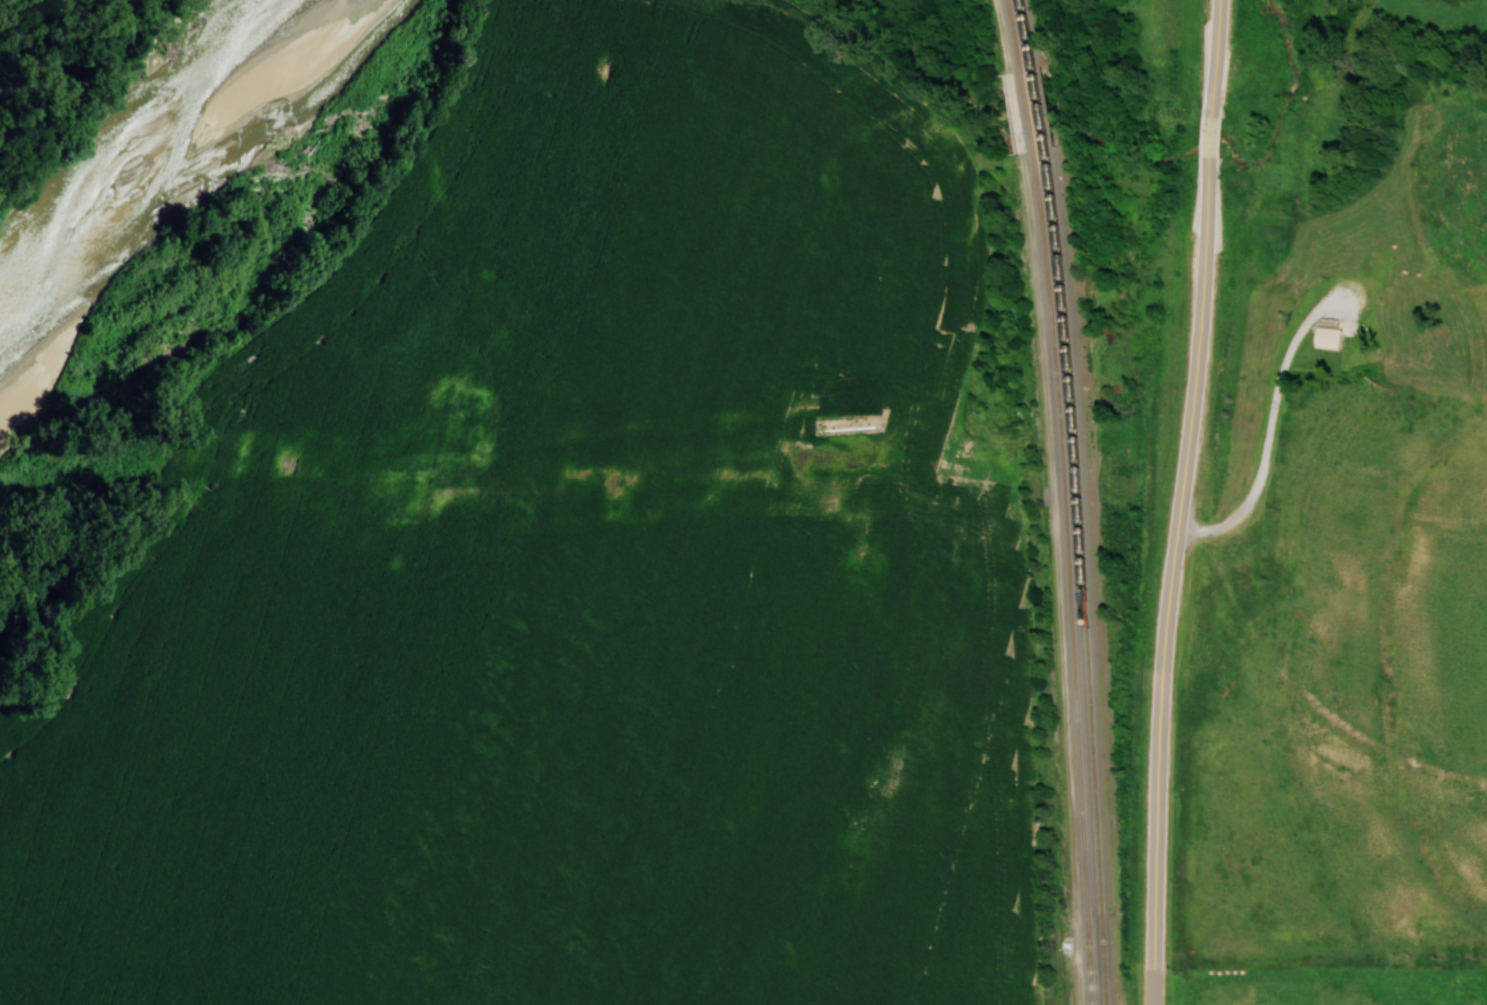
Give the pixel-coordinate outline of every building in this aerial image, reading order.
[(1340,349),(1340,329),(1315,328),(1314,348),(1340,349)]
